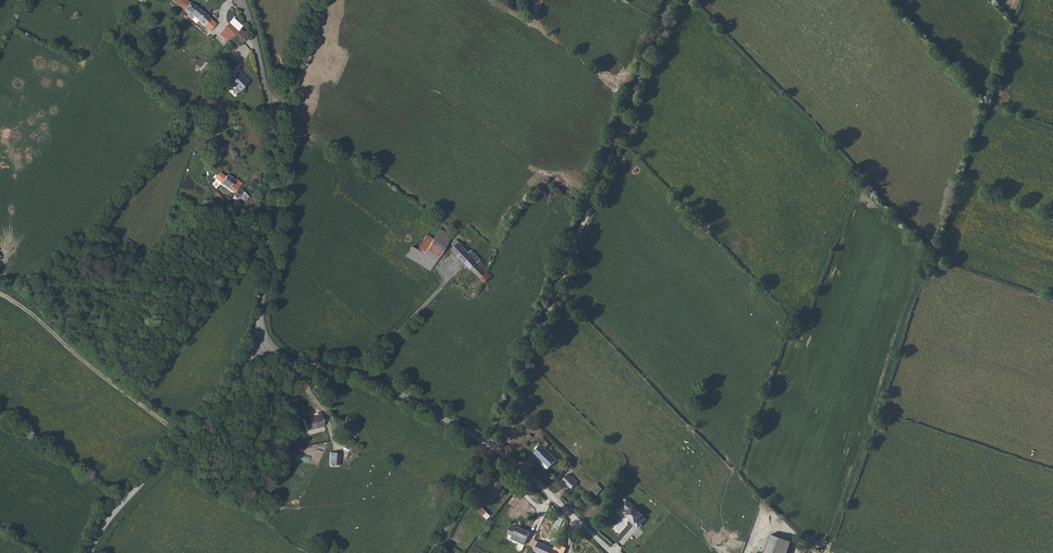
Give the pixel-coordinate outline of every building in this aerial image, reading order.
[(187,0),(173,0),(176,2),(183,9),(187,12),(195,17),(209,31),(215,22),(200,10),(187,0)] [(236,30),(228,23),(223,29),(231,36),(236,30)] [(239,27),(236,30),(244,36),(247,33),(239,27)] [(236,30),(231,36),(239,43),(244,36),(236,30)] [(204,62),(197,68),(206,75),(212,68),(204,62)] [(247,80),(235,70),(226,80),(238,90),(247,80)] [(215,177),(235,193),(239,187),(242,183),(237,178),(235,180),(227,173),(225,176),(220,172),(215,177)] [(221,196),(217,191),(212,195),(212,199),(214,200),(216,199),(217,200),(221,196)] [(245,200),(249,196),(244,191),(240,196),(245,200)] [(436,235),(448,243),(452,238),(439,229),(436,235)] [(416,250),(423,255),(433,240),(426,235),(416,250)] [(423,255),(435,263),(448,243),(436,235),(433,240),(423,255)] [(481,279),(488,272),(483,267),(484,265),(479,260),(474,254),(473,256),(460,243),(459,244),(456,240),(452,244),(455,247),(452,249),(481,279)] [(405,256),(418,265),(423,255),(416,250),(411,247),(405,256)] [(418,265),(429,272),(435,263),(423,255),(418,265)] [(481,279),(485,283),(492,276),(488,272),(481,279)] [(308,435),(325,428),(320,415),(316,416),(317,418),(304,423),(308,435)] [(290,451),(293,444),(287,442),(284,449),(290,451)] [(534,453),(549,468),(557,459),(542,445),(534,453)] [(342,462),(342,454),(333,454),(332,465),(341,467),(342,462)] [(511,474),(505,470),(490,489),(495,494),(511,474)] [(577,483),(568,475),(562,480),(571,488),(577,483)] [(603,488),(596,481),(589,488),(596,495),(603,488)] [(619,507),(640,526),(648,517),(627,499),(619,507)] [(485,514),(488,510),(481,504),(477,508),(485,514)] [(517,527),(514,525),(513,525),(509,533),(510,534),(513,535),(512,538),(525,543),(531,531),(518,525),(517,527)] [(791,542),(770,535),(763,552),(787,552),(791,542)]
